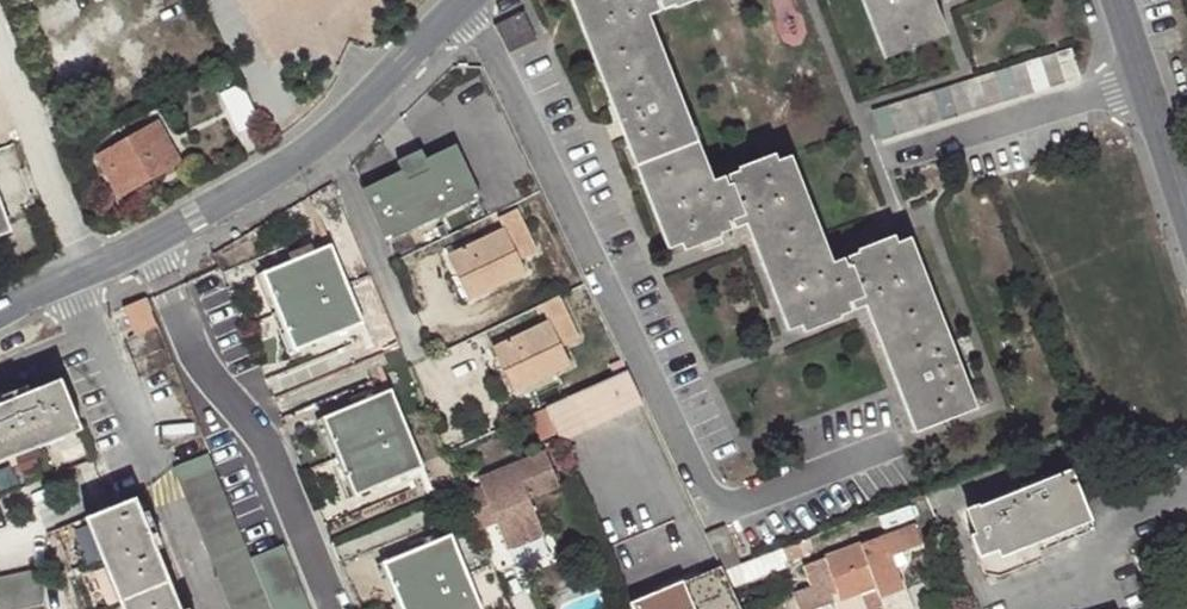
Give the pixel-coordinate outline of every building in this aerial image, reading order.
[(599,68),(660,45),(649,14),(658,10),(655,1),(658,0),(572,0),(599,68)] [(885,56),(944,34),(931,0),(864,0),(885,56)] [(537,37),(523,12),(496,25),(507,51),(537,37)] [(660,45),(599,68),(620,123),(641,177),(701,154),(660,45)] [(1080,78),(1071,48),(871,111),(880,139),(1080,78)] [(238,131),(260,121),(241,82),(219,92),(238,131)] [(97,153),(115,188),(126,181),(130,187),(178,160),(157,120),(97,153)] [(403,171),(365,188),(388,241),(480,201),(456,145),(426,158),(422,149),(398,160),(403,171)] [(701,154),(641,177),(669,249),(682,244),(695,239),(697,245),(723,236),(721,233),(734,228),(748,223),(757,248),(816,226),(790,157),(777,162),(763,167),(760,159),(738,167),(739,171),(712,182),(701,154)] [(774,154),(760,159),(763,167),(777,162),(774,154)] [(126,181),(115,188),(119,194),(130,187),(126,181)] [(8,222),(0,199),(0,225),(8,222)] [(448,253),(456,272),(463,268),(476,295),(525,271),(518,259),(537,250),(517,208),(498,216),(502,228),(448,253)] [(816,226),(757,248),(788,329),(801,324),(816,319),(819,326),(839,318),(836,312),(867,301),(879,336),(941,313),(911,235),(894,242),(882,246),(880,240),(855,249),(857,253),(844,258),(830,263),(816,226)] [(892,235),(880,240),(882,246),(894,242),(892,235)] [(684,250),(697,245),(695,239),(682,244),(684,250)] [(363,321),(331,243),(266,270),(298,348),(363,321)] [(463,268),(456,272),(470,299),(476,295),(463,268)] [(559,294),(540,304),(547,320),(493,346),(501,364),(508,360),(521,388),(568,364),(560,345),(578,336),(559,294)] [(959,361),(941,313),(879,336),(915,431),(977,408),(959,361)] [(804,332),(819,326),(816,319),(801,324),(804,332)] [(627,369),(614,343),(598,350),(611,377),(627,369)] [(514,391),(521,388),(508,360),(501,364),(514,391)] [(627,369),(611,377),(586,388),(602,422),(643,405),(627,369)] [(83,430),(61,377),(33,388),(31,383),(0,395),(0,463),(83,430)] [(602,422),(586,388),(546,406),(557,434),(560,440),(602,422)] [(423,466),(391,389),(327,414),(359,493),(423,466)] [(546,406),(528,414),(539,441),(557,434),(546,406)] [(481,486),(462,493),(476,528),(494,521),(505,548),(542,534),(528,499),(558,487),(544,451),(477,478),(481,486)] [(251,558),(209,452),(176,466),(233,608),(272,608),(251,558)] [(1071,471),(977,506),(985,530),(975,533),(971,535),(978,556),(998,548),(1000,555),(1091,520),(1071,471)] [(136,500),(87,520),(120,600),(169,581),(156,548),(161,546),(148,512),(142,515),(141,511),(136,500)] [(985,530),(977,506),(966,510),(975,533),(985,530)] [(825,557),(837,591),(840,599),(860,591),(866,608),(870,608),(882,605),(879,596),(903,588),(891,557),(921,545),(913,524),(825,557)] [(724,526),(705,535),(721,571),(741,564),(724,526)] [(451,533),(388,560),(408,608),(484,608),(451,533)] [(809,552),(804,540),(741,564),(721,571),(728,585),(809,552)] [(272,608),(309,608),(289,560),(283,544),(251,558),(272,608)] [(812,561),(823,596),(837,591),(825,557),(812,561)] [(43,604),(46,567),(0,578),(0,608),(24,608),(43,604)] [(632,608),(739,608),(728,585),(721,571),(632,608)] [(120,600),(123,608),(181,608),(169,581),(120,600)] [(860,591),(840,599),(843,608),(866,608),(860,591)]
